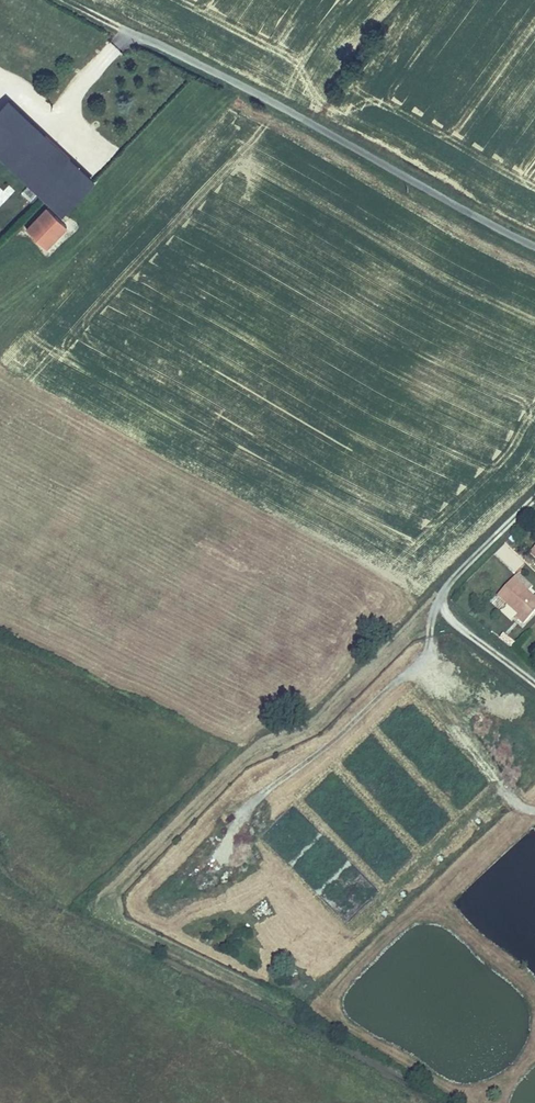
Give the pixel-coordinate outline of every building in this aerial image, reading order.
[(10,99),(0,109),(0,157),(63,216),(97,180),(10,99)] [(68,227),(46,207),(27,227),(48,247),(68,227)] [(516,583),(499,601),(519,621),(516,624),(525,632),(534,622),(534,601),(531,598),(516,583)]
